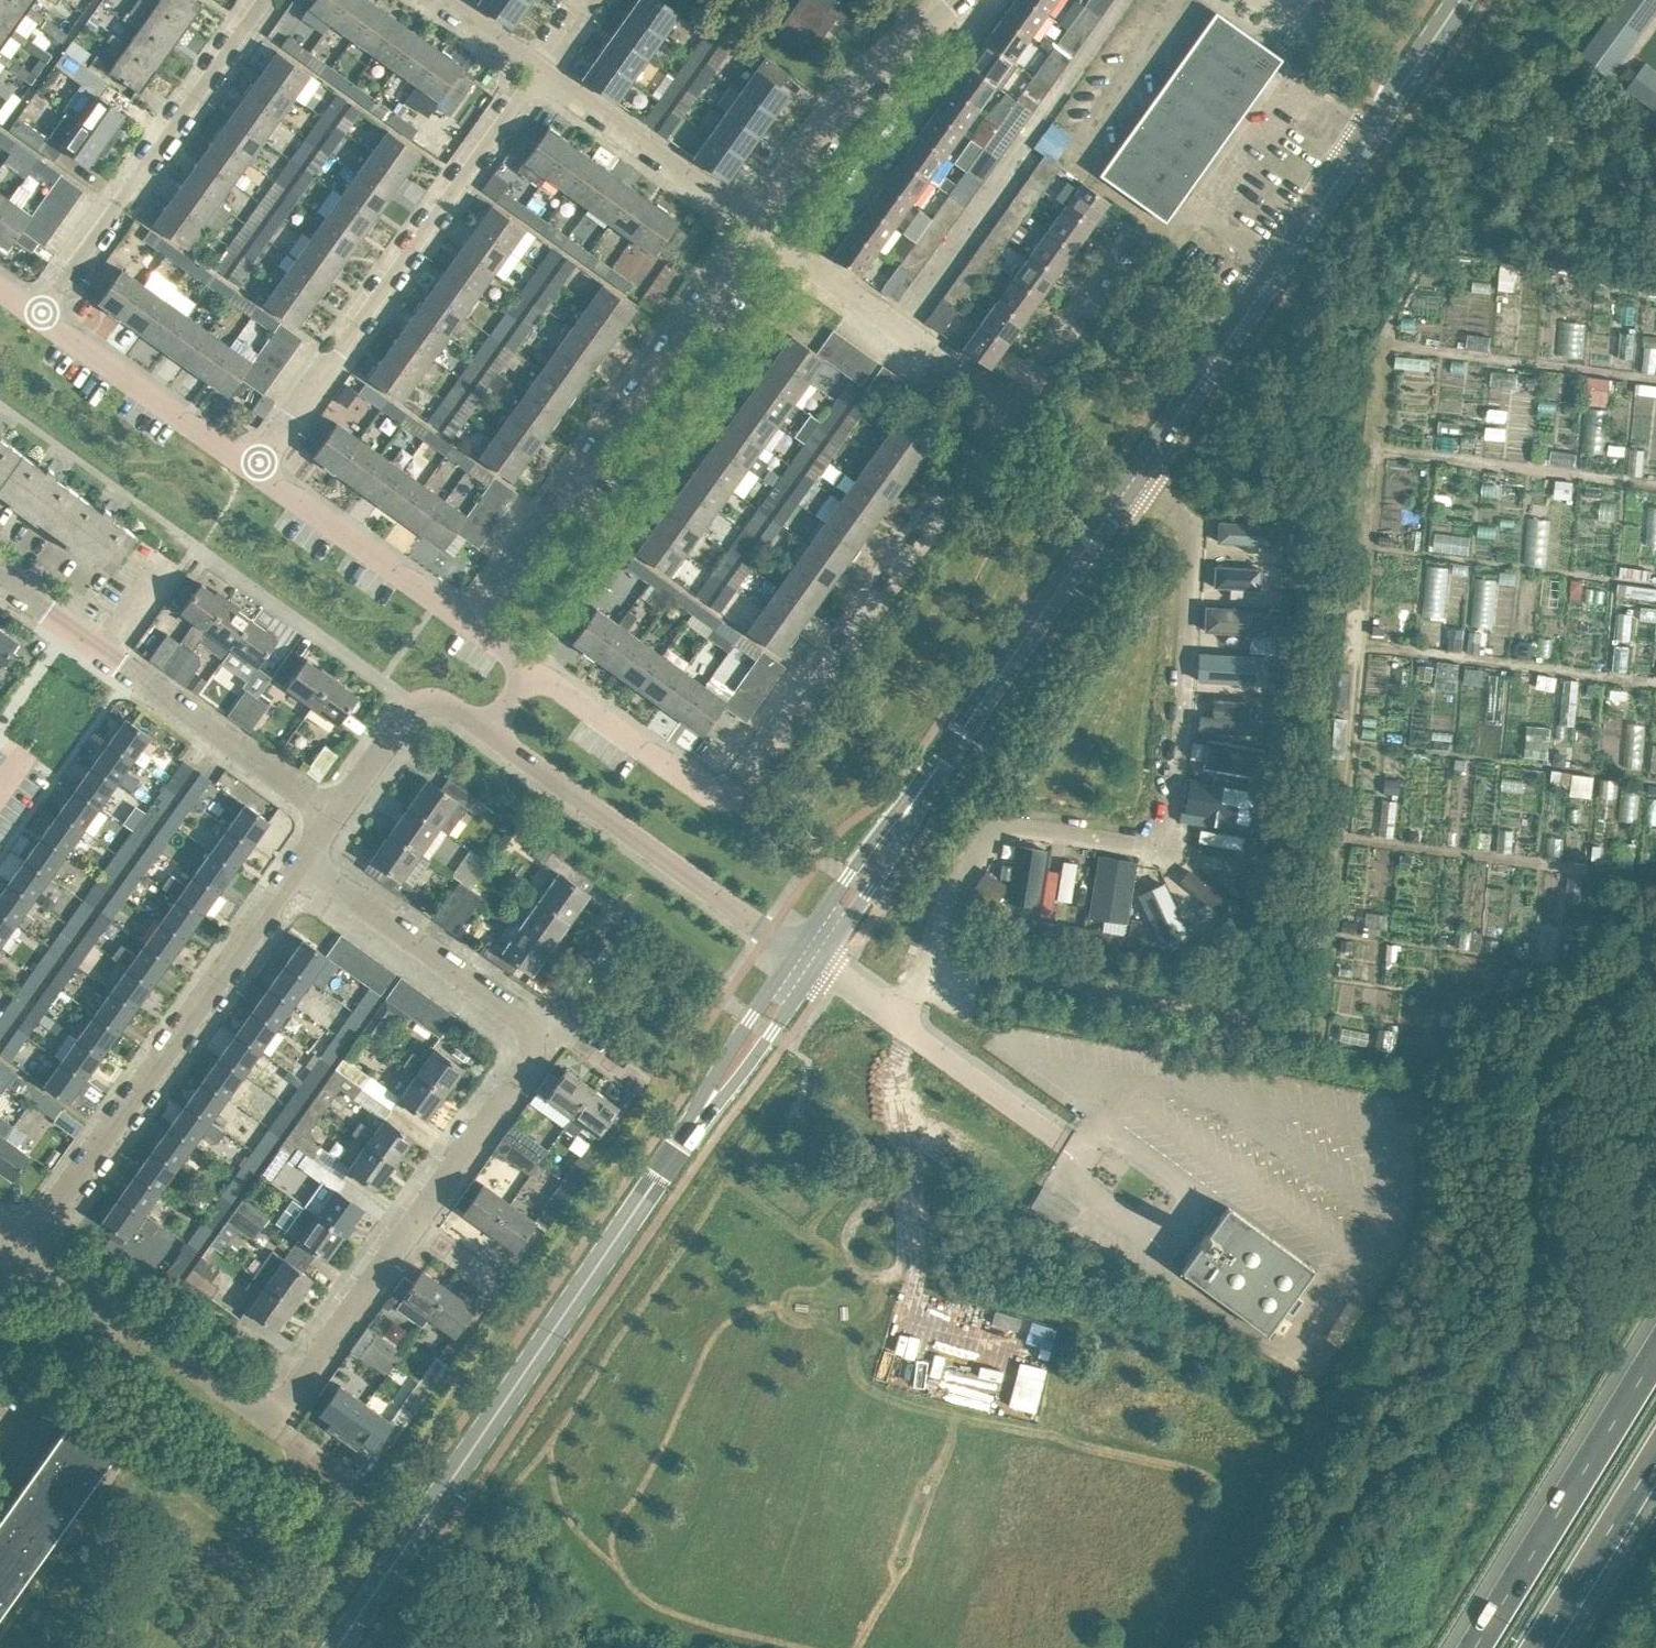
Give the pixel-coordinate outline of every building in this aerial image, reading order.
[(14,0),(0,0),(0,23),(12,31),(15,27),(25,14),(41,25),(46,17),(30,6),(28,10),(14,0)] [(28,10),(30,6),(35,0),(14,0),(28,10)] [(187,26),(204,3),(199,0),(159,0),(158,0),(142,0),(153,8),(156,4),(187,26)] [(331,22),(347,0),(314,0),(309,6),(310,7),(304,17),(316,26),(309,36),(317,42),(331,22)] [(376,5),(369,0),(347,0),(331,22),(353,37),(376,5)] [(527,4),(521,0),(481,0),(479,3),(512,26),(527,4)] [(630,12),(663,36),(679,14),(659,0),(639,0),(630,12)] [(823,35),(836,17),(841,21),(851,6),(843,0),(799,0),(777,30),(809,54),(823,35)] [(1026,0),(1014,0),(1001,19),(1028,38),(1045,14),(1026,0)] [(1045,14),(1055,0),(1026,0),(1045,14)] [(1106,0),(1088,0),(1084,5),(1092,11),(1103,13),(1106,0)] [(1655,13),(1655,0),(1621,0),(1582,54),(1610,75),(1655,13)] [(187,26),(156,4),(153,8),(144,22),(127,10),(122,18),(138,30),(141,26),(172,48),(187,26)] [(374,53),(398,20),(376,5),(353,37),(374,53)] [(1086,37),(1092,11),(1084,5),(1067,29),(1075,34),(1086,37)] [(663,36),(630,12),(615,34),(647,57),(663,36)] [(1281,59),(1216,12),(1101,174),(1165,220),(1281,59)] [(68,33),(46,17),(41,25),(63,41),(68,33)] [(1028,38),(1001,19),(984,42),(1011,62),(1028,38)] [(396,68),(419,36),(398,20),(374,53),(396,68)] [(0,23),(0,48),(9,35),(25,47),(31,39),(15,27),(12,31),(0,23)] [(172,48),(141,26),(138,30),(128,43),(112,32),(106,40),(123,51),(125,47),(156,69),(172,48)] [(294,28),(287,37),(281,46),(303,61),(309,53),(307,51),(313,42),(294,28)] [(1069,60),(1075,34),(1067,29),(1050,52),(1058,58),(1069,60)] [(699,61),(715,39),(706,32),(690,55),(699,61)] [(647,57),(615,34),(599,56),(632,79),(647,57)] [(418,84),(441,51),(419,36),(396,68),(418,84)] [(713,71),(729,49),(720,42),(704,65),(713,71)] [(1011,62),(984,42),(967,66),(994,85),(1011,62)] [(125,47),(123,51),(113,65),(97,53),(91,61),(107,72),(108,70),(140,93),(156,69),(125,47)] [(0,49),(0,61),(10,68),(16,60),(0,49)] [(442,49),(441,51),(418,84),(438,99),(434,104),(450,115),(474,81),(460,71),(463,67),(451,59),(453,57),(442,49)] [(86,85),(96,72),(66,50),(57,63),(86,85)] [(310,74),(277,51),(262,72),(295,96),(310,74)] [(1052,84),(1058,58),(1050,52),(1033,76),(1041,81),(1052,84)] [(331,68),(309,53),(303,61),(325,77),(331,68)] [(684,83),(699,61),(690,55),(674,77),(684,83)] [(632,79),(599,56),(584,77),(616,101),(632,79)] [(766,57),(756,70),(741,91),(774,115),(789,93),(780,86),(789,73),(766,57)] [(698,93),(713,71),(704,65),(689,87),(698,93)] [(994,85),(967,66),(950,90),(977,109),(994,85)] [(353,84),(331,68),(325,77),(346,92),(353,84)] [(1628,88),(1655,109),(1655,80),(1642,69),(1628,88)] [(295,96),(262,72),(254,84),(252,82),(245,93),(247,94),(246,95),(279,118),(295,96)] [(1035,108),(1041,81),(1033,76),(1016,100),(1024,105),(1035,108)] [(668,105),(684,83),(674,77),(659,98),(668,105)] [(374,99),(353,84),(346,92),(368,108),(374,99)] [(682,115),(698,93),(689,87),(673,109),(682,115)] [(977,109),(950,90),(934,113),(961,133),(977,109)] [(3,125),(22,98),(13,91),(0,109),(0,123),(3,125)] [(758,136),(774,115),(741,91),(725,113),(758,136)] [(96,94),(78,119),(112,143),(122,129),(116,125),(124,114),(96,94)] [(346,100),(337,94),(322,115),(330,121),(346,100)] [(279,118),(246,95),(231,116),(264,139),(279,118)] [(653,126),(668,105),(659,98),(644,119),(653,126)] [(396,115),(374,99),(368,108),(390,123),(396,115)] [(1018,131),(1024,105),(1016,100),(999,123),(1007,129),(1018,131)] [(345,132),(360,111),(352,104),(336,126),(345,132)] [(667,136),(682,115),(673,109),(659,129),(667,136)] [(742,158),(758,136),(725,113),(710,135),(742,158)] [(961,133),(934,113),(917,137),(944,156),(961,133)] [(314,144),(330,121),(322,115),(305,138),(314,144)] [(417,130),(396,115),(390,123),(411,138),(417,130)] [(1002,155),(1007,129),(999,123),(988,115),(972,138),(983,146),(991,153),(1002,155)] [(49,137),(49,138),(19,116),(10,129),(55,160),(64,147),(60,145),(49,137)] [(264,139),(231,116),(223,127),(221,125),(214,136),(216,137),(215,138),(248,162),(264,139)] [(102,157),(112,143),(78,119),(60,145),(64,147),(88,165),(96,153),(102,157)] [(330,153),(345,132),(336,126),(321,147),(330,153)] [(546,176),(569,143),(559,136),(560,134),(550,126),(548,128),(524,160),(546,176)] [(0,130),(0,143),(12,151),(18,143),(0,130)] [(405,175),(421,153),(388,130),(372,152),(405,175)] [(727,180),(742,158),(710,135),(694,157),(727,180)] [(944,156),(917,137),(900,161),(927,180),(944,156)] [(248,162),(215,138),(200,159),(233,182),(248,162)] [(299,165),(314,144),(305,138),(291,158),(299,165)] [(33,167),(39,158),(18,143),(12,151),(33,167)] [(568,191),(591,159),(569,143),(546,176),(568,191)] [(990,152),(991,153),(983,146),(965,172),(973,178),(973,176),(985,178),(990,152)] [(314,176),(330,153),(321,147),(305,169),(314,176)] [(407,177),(405,175),(372,152),(357,173),(390,196),(397,186),(399,187),(407,177)] [(1044,154),(1044,155),(1030,175),(1036,185),(1035,185),(1043,191),(1061,166),(1044,154)] [(61,174),(39,158),(33,167),(29,173),(50,189),(53,185),(61,174)] [(283,187),(299,165),(291,158),(274,181),(283,187)] [(233,182),(200,159),(185,181),(217,204),(233,182)] [(589,207),(613,174),(591,159),(568,191),(589,207)] [(927,180),(900,161),(883,184),(910,204),(927,180)] [(299,197),(314,176),(305,169),(290,190),(299,197)] [(968,202),(973,178),(965,172),(948,195),(956,201),(956,200),(968,202)] [(374,218),(390,196),(357,173),(341,195),(374,218)] [(84,190),(61,174),(53,185),(76,201),(84,190)] [(611,222),(634,190),(613,174),(589,207),(611,222)] [(217,204),(185,181),(177,191),(175,190),(168,200),(170,202),(169,202),(202,226),(215,235),(230,213),(217,204)] [(268,208),(283,187),(274,181),(260,201),(268,208)] [(1102,211),(1109,201),(1082,182),(1065,205),(1092,225),(1093,224),(1100,225),(1105,218),(1102,211)] [(910,204),(883,184),(866,207),(893,227),(910,204)] [(53,185),(50,189),(45,196),(68,212),(76,201),(53,185)] [(1025,215),(1043,191),(1035,185),(1013,199),(1019,209),(1018,209),(1025,215)] [(283,218),(299,197),(290,190),(275,212),(283,218)] [(633,238),(656,205),(634,190),(611,222),(633,238)] [(503,191),(496,200),(518,215),(524,206),(503,191)] [(10,199),(0,192),(0,213),(10,199)] [(376,220),(374,218),(341,195),(326,216),(359,240),(367,229),(369,230),(376,220)] [(951,226),(956,201),(948,195),(931,219),(937,224),(937,223),(951,226)] [(68,212),(45,196),(37,207),(60,223),(68,212)] [(29,218),(32,215),(10,199),(0,213),(0,242),(8,248),(21,229),(29,218)] [(253,229),(268,208),(260,201),(244,223),(253,229)] [(202,226),(169,202),(154,224),(186,247),(202,226)] [(657,203),(656,205),(633,238),(654,253),(657,249),(665,255),(660,263),(652,258),(642,272),(638,269),(630,280),(646,292),(654,281),(687,234),(675,225),(678,221),(666,213),(668,211),(657,203)] [(525,228),(493,205),(485,216),(483,215),(475,225),(477,227),(510,250),(525,228)] [(1075,249),(1092,225),(1065,205),(1048,229),(1075,249)] [(546,222),(524,206),(518,215),(539,231),(546,222)] [(60,223),(37,207),(32,215),(29,218),(52,235),(60,223)] [(893,227),(866,207),(849,232),(876,251),(893,227)] [(1009,239),(1025,215),(1018,209),(996,222),(1002,232),(1001,233),(1009,239)] [(268,240),(283,218),(275,212),(259,234),(268,240)] [(343,261),(359,240),(326,216),(311,238),(343,261)] [(52,235),(29,218),(21,229),(44,246),(52,235)] [(934,249),(937,224),(931,219),(914,242),(922,248),(923,247),(934,249)] [(568,237),(546,222),(539,231),(561,246),(568,237)] [(237,251),(253,229),(244,223),(229,245),(237,251)] [(510,250),(477,227),(462,248),(494,271),(510,250)] [(172,245),(150,229),(144,238),(166,254),(172,245)] [(1058,272),(1075,249),(1048,229),(1031,253),(1058,272)] [(859,274),(876,251),(849,232),(832,255),(859,274)] [(992,262),(1009,239),(1001,233),(979,246),(985,256),(984,257),(992,262)] [(252,262),(268,240),(259,234),(244,255),(252,262)] [(589,253),(568,237),(561,246),(583,262),(589,253)] [(328,283),(343,261),(311,238),(295,260),(328,283)] [(917,273),(922,248),(914,242),(897,266),(905,272),(906,270),(917,273)] [(193,260),(172,245),(166,254),(187,269),(193,260)] [(222,273),(237,251),(229,245),(213,267),(222,273)] [(494,271),(462,248),(446,269),(479,293),(494,271)] [(561,254),(553,248),(538,269),(546,275),(561,254)] [(611,268),(589,253),(583,262),(605,277),(611,268)] [(1041,296),(1058,272),(1031,253),(1014,277),(1041,296)] [(237,284),(252,262),(244,255),(228,277),(237,284)] [(975,286),(992,262),(984,257),(962,270),(968,280),(967,280),(975,286)] [(577,264),(568,258),(552,280),(561,286),(577,264)] [(215,276),(193,260),(187,269),(209,285),(215,276)] [(330,284),(328,283),(295,260),(280,281),(313,305),(321,293),(323,295),(330,284)] [(900,296),(905,272),(897,266),(881,289),(897,301),(900,296)] [(632,283),(611,268),(605,277),(626,292),(632,283)] [(121,318),(144,285),(122,269),(99,301),(110,310),(109,312),(120,320),(121,318)] [(479,293),(446,269),(431,291),(463,314),(479,293)] [(530,297),(546,275),(538,269),(522,291),(530,297)] [(237,291),(215,276),(209,285),(230,300),(237,291)] [(1024,320),(1041,296),(1014,277),(997,300),(1024,320)] [(545,308),(561,286),(552,280),(536,301),(545,308)] [(958,309),(975,286),(967,280),(945,293),(951,303),(950,304),(958,309)] [(297,326),(313,305),(280,281),(264,303),(297,326)] [(620,329),(636,307),(603,283),(588,305),(620,329)] [(142,332),(165,300),(144,285),(121,318),(142,332)] [(258,307),(237,291),(230,300),(252,316),(258,307)] [(463,314),(431,291),(423,302),(421,300),(414,311),(416,312),(448,336),(463,314)] [(515,319),(530,297),(522,291),(507,313),(515,319)] [(164,348),(187,315),(165,300),(142,332),(164,348)] [(1007,344),(1024,320),(997,300),(980,324),(1007,344)] [(530,329),(545,308),(536,301),(521,323),(530,329)] [(941,333),(958,309),(950,304),(928,317),(925,321),(941,333)] [(605,350),(620,329),(588,305),(572,327),(605,350)] [(280,322),(258,307),(252,316),(273,331),(280,322)] [(448,336),(416,312),(400,334),(432,358),(448,336)] [(499,340),(515,319),(507,313),(491,334),(499,340)] [(185,363),(209,331),(187,315),(164,348),(185,363)] [(303,339),(280,322),(273,331),(272,333),(295,350),(303,339)] [(537,334),(530,329),(521,323),(506,344),(515,350),(523,339),(530,344),(537,334)] [(990,367),(1007,344),(980,324),(963,348),(990,367)] [(589,372),(605,350),(572,327),(557,348),(589,372)] [(828,360),(844,337),(833,330),(816,352),(824,358),(828,360)] [(207,379),(230,346),(209,331),(185,363),(207,379)] [(295,350),(272,333),(264,344),(287,361),(295,350)] [(432,358),(400,334),(384,356),(417,379),(432,358)] [(484,362),(499,340),(491,334),(476,356),(484,362)] [(792,335),(776,356),(808,379),(824,358),(816,352),(792,335)] [(839,368),(855,345),(844,337),(828,360),(839,368)] [(287,361),(264,344),(256,355),(279,372),(287,361)] [(499,372),(515,350),(506,344),(490,365),(499,372)] [(850,376),(866,353),(855,345),(839,368),(850,376)] [(241,377),(249,366),(252,362),(230,346),(207,379),(229,394),(241,377)] [(574,393),(589,372),(557,348),(541,369),(574,393)] [(861,384),(877,361),(866,353),(850,376),(853,378),(861,384)] [(279,372),(256,355),(252,362),(249,366),(272,383),(279,372)] [(417,379),(384,356),(377,366),(375,365),(367,375),(369,377),(402,401),(417,379)] [(468,383),(484,362),(476,356),(460,378),(468,383)] [(808,379),(776,356),(761,378),(793,401),(808,379)] [(484,393),(499,372),(490,365),(475,387),(484,393)] [(877,396),(894,373),(883,365),(866,388),(875,395),(877,396)] [(272,383),(249,366),(241,377),(263,394),(272,383)] [(576,394),(574,393),(541,369),(526,391),(559,414),(566,404),(568,406),(576,394)] [(888,404),(905,381),(894,373),(877,396),(888,404)] [(453,405),(468,383),(460,378),(445,399),(453,405)] [(793,401),(761,378),(753,389),(751,388),(743,399),(745,400),(777,423),(793,401)] [(845,406),(861,384),(853,378),(837,400),(845,406)] [(900,412),(916,389),(905,381),(888,404),(900,412)] [(388,399),(365,383),(359,392),(381,408),(388,399)] [(468,416),(484,393),(475,387),(459,409),(468,416)] [(859,417),(875,395),(866,388),(851,410),(859,417)] [(911,420),(927,397),(916,389),(900,412),(903,414),(911,420)] [(561,416),(559,414),(526,391),(511,412),(544,436),(551,426),(553,427),(561,416)] [(408,414),(388,399),(381,408),(402,423),(408,414)] [(437,427),(453,405),(445,399),(429,422),(437,427)] [(777,423),(745,400),(738,411),(736,409),(728,420),(730,422),(762,444),(777,423)] [(830,427),(845,406),(837,400),(821,421),(830,427)] [(452,437),(468,416),(459,409),(443,431),(452,437)] [(844,438),(859,417),(851,410),(835,431),(844,438)] [(546,437),(544,436),(511,412),(495,435),(528,458),(536,447),(538,448),(546,437)] [(430,429),(408,414),(402,423),(424,438),(430,429)] [(935,437),(911,420),(903,414),(887,437),(919,460),(935,437)] [(814,450),(830,427),(821,421),(805,444),(814,450)] [(336,471),(360,439),(337,422),(313,455),(325,463),(323,465),(335,473),(336,471)] [(762,444),(730,422),(722,432),(720,431),(712,442),(714,443),(746,466),(759,475),(768,463),(755,454),(762,444)] [(452,445),(430,429),(424,438),(445,454),(452,445)] [(829,460),(844,438),(835,431),(820,453),(829,460)] [(512,480),(528,458),(495,435),(479,456),(512,480)] [(22,452),(0,437),(0,483),(22,452)] [(921,461),(919,460),(887,437),(872,458),(904,481),(912,470),(914,471),(921,461)] [(357,486),(380,453),(360,439),(336,471),(357,486)] [(746,466),(714,443),(706,455),(704,453),(696,464),(698,466),(730,489),(746,466)] [(799,471),(814,450),(805,444),(791,465),(799,471)] [(473,460),(452,445),(445,454),(467,469),(473,460)] [(79,493),(56,476),(58,473),(48,465),(45,469),(22,452),(0,483),(0,493),(52,530),(79,493)] [(379,502),(402,469),(380,453),(357,486),(379,502)] [(813,481),(829,460),(820,453),(804,475),(813,481)] [(889,502),(904,481),(872,458),(856,479),(889,502)] [(495,476),(473,460),(467,469),(489,485),(495,476)] [(783,492),(799,471),(791,465),(775,486),(783,492)] [(730,489),(698,466),(683,487),(715,510),(730,489)] [(400,517),(424,484),(402,469),(379,502),(400,517)] [(797,504),(813,481),(804,475),(788,497),(797,504)] [(518,492),(495,476),(489,485),(487,487),(510,503),(518,492)] [(873,524),(889,502),(856,479),(841,501),(873,524)] [(422,533),(445,500),(424,484),(400,517),(422,533)] [(767,515),(783,492),(775,486),(759,509),(767,515)] [(510,503),(487,487),(479,498),(502,514),(510,503)] [(715,510),(683,487),(668,508),(700,531),(715,510)] [(102,509),(79,493),(52,530),(111,572),(112,571),(111,570),(135,535),(137,536),(137,535),(112,517),(115,513),(104,506),(102,509)] [(782,525),(797,504),(788,497),(773,518),(782,525)] [(502,514),(479,498),(471,509),(494,525),(502,514)] [(456,531),(464,520),(467,515),(445,500),(422,533),(444,548),(456,531)] [(857,546),(873,524),(841,501),(825,523),(857,546)] [(700,531),(668,508),(652,530),(684,553),(700,531)] [(494,525),(471,509),(467,515),(464,520),(486,536),(494,525)] [(752,536),(767,515),(759,509),(744,530),(752,536)] [(767,546),(782,525),(773,518),(758,540),(767,546)] [(486,536),(464,520),(456,531),(479,547),(486,536)] [(1246,551),(1257,551),(1258,545),(1274,547),(1275,525),(1219,521),(1217,543),(1246,545),(1246,551)] [(859,548),(857,546),(825,523),(810,544),(842,567),(850,557),(852,558),(859,548)] [(684,553),(652,530),(637,552),(669,575),(684,553)] [(737,558),(752,536),(744,530),(728,552),(737,558)] [(1291,566),(1293,539),(1283,538),(1281,565),(1291,566)] [(751,568),(767,546),(758,540),(742,562),(751,568)] [(827,589),(842,567),(810,544),(794,566),(827,589)] [(721,579),(737,558),(728,552),(713,573),(721,579)] [(656,573),(633,557),(626,567),(648,583),(656,573)] [(735,590),(751,568),(742,562),(727,584),(735,590)] [(811,611),(827,589),(794,566),(779,588),(811,611)] [(1213,588),(1260,590),(1261,568),(1214,566),(1213,588)] [(676,588),(656,573),(648,583),(669,598),(676,588)] [(705,602),(721,579),(713,573),(697,595),(705,602)] [(1289,610),(1291,582),(1280,582),(1279,609),(1289,610)] [(199,641),(228,600),(217,592),(216,593),(202,583),(181,612),(195,622),(181,643),(192,651),(193,650),(199,641)] [(720,612),(735,590),(727,584),(711,605),(720,612)] [(698,603),(676,588),(669,598),(691,613),(698,603)] [(796,632),(811,611),(779,588),(763,609),(796,632)] [(232,648),(252,620),(238,610),(240,608),(228,600),(199,641),(224,659),(232,648)] [(707,636),(719,619),(698,603),(691,613),(685,621),(707,636)] [(1289,610),(1279,609),(1269,609),(1269,611),(1205,607),(1203,633),(1251,636),(1250,652),(1276,653),(1277,626),(1288,627),(1289,610)] [(595,657),(619,624),(596,608),(573,641),(584,649),(583,651),(594,659),(595,657)] [(798,634),(796,632),(763,609),(748,631),(780,654),(788,643),(790,644),(798,634)] [(616,672),(639,639),(627,630),(637,617),(628,611),(619,624),(595,657),(616,672)] [(734,644),(741,634),(719,619),(707,636),(728,652),(734,644)] [(265,629),(252,620),(232,648),(257,666),(278,636),(267,627),(265,629)] [(1287,654),(1288,627),(1277,626),(1276,653),(1286,654),(1287,654)] [(0,628),(0,665),(17,641),(0,628)] [(763,650),(741,634),(734,644),(756,660),(763,650)] [(170,635),(166,641),(152,661),(174,676),(192,651),(181,643),(170,635)] [(638,687),(661,655),(639,639),(616,672),(638,687)] [(193,650),(192,651),(174,676),(185,684),(201,663),(199,654),(193,650)] [(786,666),(768,653),(763,650),(756,660),(755,661),(778,677),(786,666)] [(1254,676),(1266,677),(1267,657),(1203,653),(1202,671),(1223,672),(1222,687),(1253,689),(1254,676)] [(660,703),(683,670),(661,655),(638,687),(660,703)] [(312,705),(334,675),(322,667),(321,669),(307,659),(287,687),(312,705)] [(778,677),(755,661),(747,672),(770,688),(778,677)] [(681,718),(704,686),(683,670),(660,703),(681,718)] [(1283,698),(1285,670),(1275,670),(1273,698),(1283,698)] [(1328,671),(1325,707),(1349,708),(1351,672),(1328,671)] [(770,688),(747,672),(739,683),(762,699),(770,688)] [(356,698),(358,695),(344,685),(345,684),(334,675),(312,705),(305,715),(326,730),(330,729),(335,722),(337,724),(348,709),(351,711),(355,711),(360,704),(359,700),(356,698)] [(703,734),(723,705),(726,701),(715,693),(720,686),(709,679),(704,686),(681,718),(703,734)] [(762,699),(739,683),(731,694),(754,710),(762,699)] [(239,723),(258,697),(246,689),(228,715),(239,723)] [(269,705),(264,701),(268,695),(262,691),(258,697),(239,723),(250,731),(269,705)] [(754,710),(731,694),(726,701),(723,705),(746,721),(754,710)] [(1199,717),(1198,732),(1264,735),(1265,720),(1249,719),(1250,703),(1214,701),(1213,717),(1199,717)] [(1347,719),(1335,717),(1332,757),(1344,757),(1347,719)] [(126,718),(109,742),(133,759),(150,735),(126,718)] [(1280,748),(1282,721),(1272,720),(1270,747),(1280,748)] [(1202,767),(1259,777),(1264,748),(1207,738),(1202,767)] [(133,759),(109,742),(92,765),(116,782),(133,759)] [(325,744),(306,771),(319,780),(338,754),(325,744)] [(176,793),(194,767),(184,760),(165,786),(176,793)] [(1273,792),(1276,773),(1278,765),(1267,763),(1263,791),(1273,792)] [(116,782),(92,765),(76,789),(100,806),(116,782)] [(211,779),(201,772),(184,795),(195,803),(204,809),(208,803),(199,797),(211,779)] [(480,800),(452,780),(445,791),(428,779),(409,805),(439,826),(439,825),(450,833),(468,808),(472,811),(480,800)] [(1206,821),(1221,824),(1222,816),(1236,819),(1238,805),(1257,808),(1259,793),(1190,782),(1185,812),(1207,815),(1206,821)] [(100,806),(76,789),(59,812),(83,829),(100,806)] [(161,814),(173,797),(162,790),(151,806),(161,814)] [(185,817),(195,804),(195,803),(184,795),(167,819),(186,833),(194,823),(185,817)] [(245,804),(232,822),(228,827),(252,844),(269,821),(245,804)] [(439,826),(409,805),(391,832),(420,853),(421,851),(439,826)] [(1260,807),(1256,834),(1266,835),(1270,808),(1260,807)] [(83,829),(59,812),(42,835),(66,853),(83,829)] [(144,837),(156,820),(146,813),(134,830),(144,837)] [(201,844),(186,833),(167,819),(155,836),(189,861),(201,844)] [(235,867),(252,844),(228,827),(212,850),(235,867)] [(1198,842),(1199,842),(1227,847),(1226,857),(1239,860),(1243,837),(1200,829),(1198,842)] [(420,853),(391,832),(372,858),(388,870),(381,881),(409,901),(416,890),(412,887),(431,860),(421,851),(420,853)] [(66,853),(42,835),(26,859),(49,876),(66,853)] [(128,860),(140,843),(130,836),(117,853),(128,860)] [(150,867),(162,850),(151,842),(139,859),(150,867)] [(572,881),(579,871),(580,870),(540,843),(532,854),(560,873),(541,900),(570,920),(588,893),(572,881)] [(1015,845),(1012,866),(1001,865),(1000,877),(1011,879),(1007,900),(1038,905),(1046,849),(1015,845)] [(219,891),(235,867),(212,850),(195,874),(219,891)] [(1136,862),(1101,856),(1091,917),(1126,922),(1134,874),(1136,862)] [(49,876),(26,859),(9,882),(33,899),(49,876)] [(111,884),(123,866),(113,859),(101,876),(111,884)] [(133,889),(145,873),(134,865),(122,882),(133,889)] [(1199,911),(1209,920),(1216,911),(1220,915),(1229,903),(1189,869),(1179,881),(1206,903),(1199,911)] [(202,914),(219,891),(195,874),(187,885),(172,874),(163,886),(178,897),(202,914)] [(1259,878),(1249,877),(1244,904),(1254,906),(1259,878)] [(445,926),(471,889),(460,881),(433,918),(445,926)] [(9,882),(0,894),(0,911),(16,923),(25,911),(32,916),(39,907),(31,901),(33,899),(9,882)] [(94,907),(106,890),(96,883),(84,899),(94,907)] [(1163,947),(1187,935),(1164,884),(1139,896),(1163,947)] [(117,912),(129,896),(118,888),(106,905),(117,912)] [(482,896),(471,889),(445,926),(455,934),(482,896)] [(185,938),(202,914),(178,897),(161,921),(185,938)] [(551,946),(570,920),(541,900),(523,926),(551,946)] [(78,930),(90,913),(80,905),(79,907),(72,901),(60,918),(78,930)] [(1038,920),(1013,908),(1008,918),(1032,929),(1033,930),(1038,920)] [(0,911),(0,945),(16,923),(0,911)] [(100,937),(112,920),(101,912),(89,929),(100,937)] [(1131,918),(1127,945),(1138,947),(1142,920),(1131,918)] [(169,961),(185,938),(161,921),(145,944),(169,961)] [(532,973),(551,946),(523,926),(504,952),(487,941),(480,951),(508,972),(516,961),(532,973)] [(1108,942),(1110,932),(1083,927),(1081,937),(1108,942)] [(1220,935),(1214,928),(1192,945),(1198,953),(1220,935)] [(63,929),(51,946),(61,953),(73,937),(63,929)] [(337,963),(352,942),(342,934),(326,955),(327,956),(337,963)] [(114,956),(95,943),(84,935),(73,952),(102,973),(114,956)] [(327,956),(326,955),(303,939),(286,963),(311,980),(327,956)] [(342,979),(363,949),(352,942),(337,963),(331,971),(342,979)] [(152,984),(169,961),(145,944),(136,955),(122,945),(114,957),(128,967),(152,984)] [(353,986),(374,957),(363,949),(342,979),(353,986)] [(45,976),(57,960),(46,952),(34,969),(45,976)] [(370,986),(385,965),(374,957),(353,986),(362,992),(367,985),(370,986)] [(67,983),(78,967),(67,959),(56,975),(67,983)] [(311,980),(286,963),(270,986),(294,1003),(311,980)] [(381,994),(396,973),(385,965),(370,986),(381,994)] [(135,1008),(152,984),(128,967),(111,991),(135,1008)] [(28,1000),(40,983),(30,975),(18,992),(28,1000)] [(397,1006),(412,984),(401,976),(386,998),(397,1006)] [(50,1006),(62,989),(51,982),(39,998),(50,1006)] [(119,1031),(135,1008),(111,991),(100,983),(84,1006),(95,1014),(119,1031)] [(408,1013),(423,992),(412,984),(397,1006),(408,1013)] [(18,992),(8,986),(0,997),(0,1017),(10,1025),(28,1000),(18,992)] [(294,1003),(270,986),(253,1009),(277,1027),(294,1003)] [(364,1018),(381,994),(370,986),(353,1010),(364,1018)] [(419,1021),(434,1000),(423,992),(408,1013),(412,1017),(419,1021)] [(412,1017),(408,1013),(397,1006),(386,998),(378,1010),(360,1034),(373,1043),(391,1019),(404,1028),(412,1017)] [(429,1029),(445,1007),(434,1000),(419,1021),(429,1029)] [(71,1031),(45,1013),(34,1005),(23,1021),(34,1029),(38,1023),(64,1041),(71,1031)] [(440,1037),(456,1015),(445,1007),(429,1029),(440,1037)] [(277,1027),(253,1009),(236,1033),(261,1050),(277,1027)] [(347,1041),(364,1018),(353,1010),(336,1034),(347,1041)] [(102,1055),(119,1031),(95,1014),(78,1037),(102,1055)] [(10,1025),(0,1017),(0,1039),(10,1025)] [(16,1054),(29,1036),(18,1028),(5,1046),(16,1054)] [(261,1050),(236,1033),(220,1056),(244,1074),(261,1050)] [(330,1064),(347,1041),(336,1034),(319,1057),(330,1064)] [(85,1078),(102,1055),(78,1037),(61,1061),(85,1078)] [(412,1052),(404,1063),(417,1072),(447,1094),(455,1083),(453,1082),(463,1068),(435,1048),(425,1061),(412,1052)] [(244,1074),(220,1056),(203,1080),(227,1097),(244,1074)] [(400,1096),(344,1056),(336,1067),(392,1108),(399,1098),(400,1096)] [(313,1088),(330,1064),(319,1057),(303,1080),(313,1088)] [(68,1101),(85,1078),(61,1061),(44,1084),(68,1101)] [(0,1063),(0,1079),(8,1084),(15,1074),(0,1063)] [(392,1108),(336,1067),(328,1078),(311,1103),(324,1112),(342,1088),(384,1118),(385,1117),(392,1108)] [(559,1079),(550,1072),(536,1090),(572,1116),(592,1088),(566,1069),(559,1079)] [(439,1106),(447,1094),(417,1072),(400,1096),(399,1098),(427,1118),(437,1104),(439,1106)] [(39,1091),(15,1074),(8,1084),(31,1101),(39,1091)] [(227,1097),(203,1080),(186,1103),(211,1120),(227,1097)] [(297,1111),(313,1088),(303,1080),(286,1104),(297,1111)] [(592,1088),(572,1116),(562,1129),(575,1138),(584,1125),(598,1135),(618,1106),(592,1088)] [(62,1108),(39,1091),(31,1101),(55,1118),(62,1108)] [(224,1130),(211,1120),(186,1103),(169,1126),(194,1144),(202,1133),(215,1143),(224,1130)] [(349,1165),(307,1135),(324,1112),(311,1103),(286,1137),(312,1156),(341,1177),(349,1165)] [(280,1135),(297,1111),(286,1104),(269,1127),(280,1135)] [(413,1138),(396,1125),(385,1117),(384,1118),(374,1132),(361,1122),(353,1134),(366,1143),(397,1165),(405,1153),(403,1152),(413,1138)] [(548,1149),(512,1124),(503,1137),(538,1163),(548,1149)] [(194,1144),(169,1126),(153,1150),(177,1167),(194,1144)] [(263,1158),(280,1135),(269,1127),(252,1150),(263,1158)] [(6,1137),(0,1145),(0,1170),(12,1178),(29,1154),(6,1137)] [(312,1156),(286,1137),(259,1175),(269,1182),(289,1156),(305,1167),(312,1156)] [(538,1163),(503,1137),(494,1149),(530,1174),(538,1163)] [(388,1176),(397,1165),(366,1143),(348,1168),(359,1176),(377,1189),(387,1175),(388,1176)] [(177,1167),(153,1150),(136,1173),(161,1190),(177,1167)] [(246,1181),(263,1158),(252,1150),(236,1174),(246,1181)] [(575,1188),(592,1163),(581,1155),(563,1180),(575,1188)] [(312,1156),(305,1167),(322,1180),(323,1179),(334,1187),(341,1177),(312,1156)] [(161,1190),(136,1173),(120,1196),(144,1214),(145,1213),(161,1190)] [(229,1205),(246,1181),(236,1174),(219,1197),(229,1205)] [(546,1229),(575,1188),(563,1180),(544,1206),(546,1207),(536,1221),(546,1229)] [(490,1231),(510,1203),(484,1184),(464,1212),(490,1231)] [(363,1208),(345,1195),(334,1187),(325,1200),(313,1192),(304,1205),(346,1235),(355,1223),(353,1222),(363,1208)] [(144,1214),(120,1196),(103,1220),(127,1237),(135,1225),(151,1236),(159,1224),(145,1213),(144,1214)] [(244,1196),(236,1207),(262,1226),(270,1215),(244,1196)] [(213,1228),(229,1205),(219,1197),(203,1220),(213,1228)] [(536,1221),(510,1203),(490,1231),(516,1250),(536,1221)] [(338,1246),(346,1235),(304,1205),(286,1231),(297,1239),(317,1253),(327,1259),(336,1245),(338,1246)] [(1228,1206),(1209,1233),(1207,1232),(1200,1243),(1201,1244),(1182,1270),(1267,1333),(1285,1307),(1291,1312),(1301,1298),(1295,1294),(1313,1268),(1228,1206)] [(262,1226),(236,1207),(211,1242),(219,1248),(236,1225),(254,1237),(262,1226)] [(196,1251),(213,1228),(203,1220),(186,1243),(196,1251)] [(210,1262),(219,1248),(211,1242),(193,1267),(185,1278),(211,1297),(220,1286),(212,1280),(220,1269),(210,1262)] [(181,1274),(193,1256),(196,1251),(186,1243),(182,1248),(170,1267),(181,1274)] [(313,1278),(303,1271),(284,1257),(274,1271),(263,1263),(254,1275),(296,1305),(304,1294),(302,1292),(313,1278)] [(414,1282),(404,1275),(394,1289),(404,1296),(396,1307),(422,1325),(428,1316),(449,1288),(423,1270),(414,1282)] [(288,1316),(296,1305),(254,1275),(246,1286),(258,1295),(248,1309),(276,1329),(286,1315),(288,1316)] [(475,1307),(449,1288),(428,1316),(453,1334),(419,1380),(431,1389),(474,1328),(464,1321),(475,1307)] [(403,1352),(385,1339),(367,1326),(360,1337),(395,1362),(403,1352)] [(395,1362),(360,1337),(351,1350),(386,1375),(395,1362)] [(390,1446),(431,1389),(419,1380),(390,1420),(366,1403),(342,1437),(368,1456),(380,1439),(390,1446)] [(366,1403),(358,1397),(340,1385),(320,1413),(332,1421),(328,1427),(342,1437),(366,1403)] [(42,1458),(23,1485),(67,1517),(114,1451),(70,1420),(50,1448),(49,1447),(41,1457),(42,1458)] [(67,1517),(23,1485),(4,1512),(3,1512),(0,1515),(0,1566),(21,1581),(67,1517)] [(21,1581),(0,1566),(0,1611),(21,1581)]
